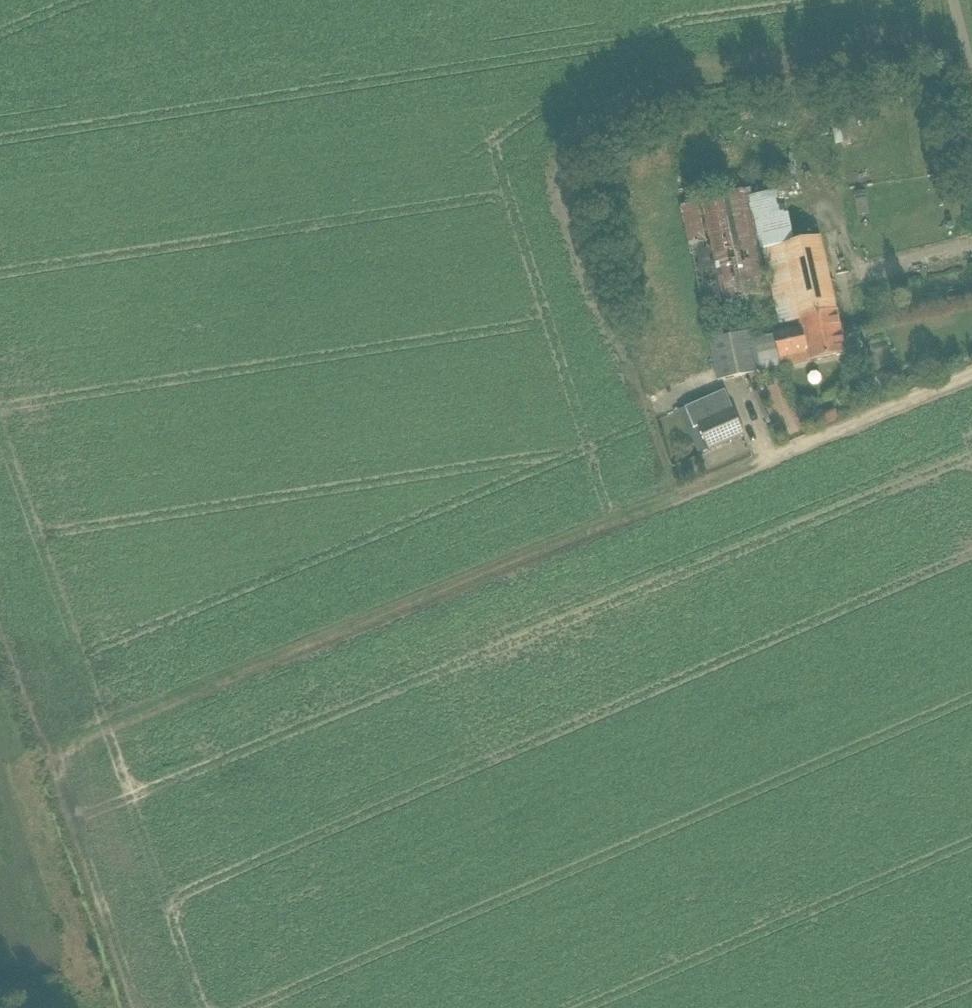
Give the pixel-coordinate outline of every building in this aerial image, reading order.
[(821,237),(802,242),(765,250),(752,190),(682,208),(703,310),(773,294),(780,325),(801,320),(802,328),(775,334),(777,347),(842,332),(821,237)] [(751,331),(737,334),(746,375),(760,373),(751,331)] [(847,354),(842,332),(777,347),(782,368),(847,354)] [(746,375),(737,334),(709,340),(717,381),(746,375)] [(912,389),(923,385),(918,373),(907,378),(912,389)] [(725,390),(702,400),(686,407),(695,428),(700,426),(703,434),(692,438),(699,453),(744,434),(725,390)]
